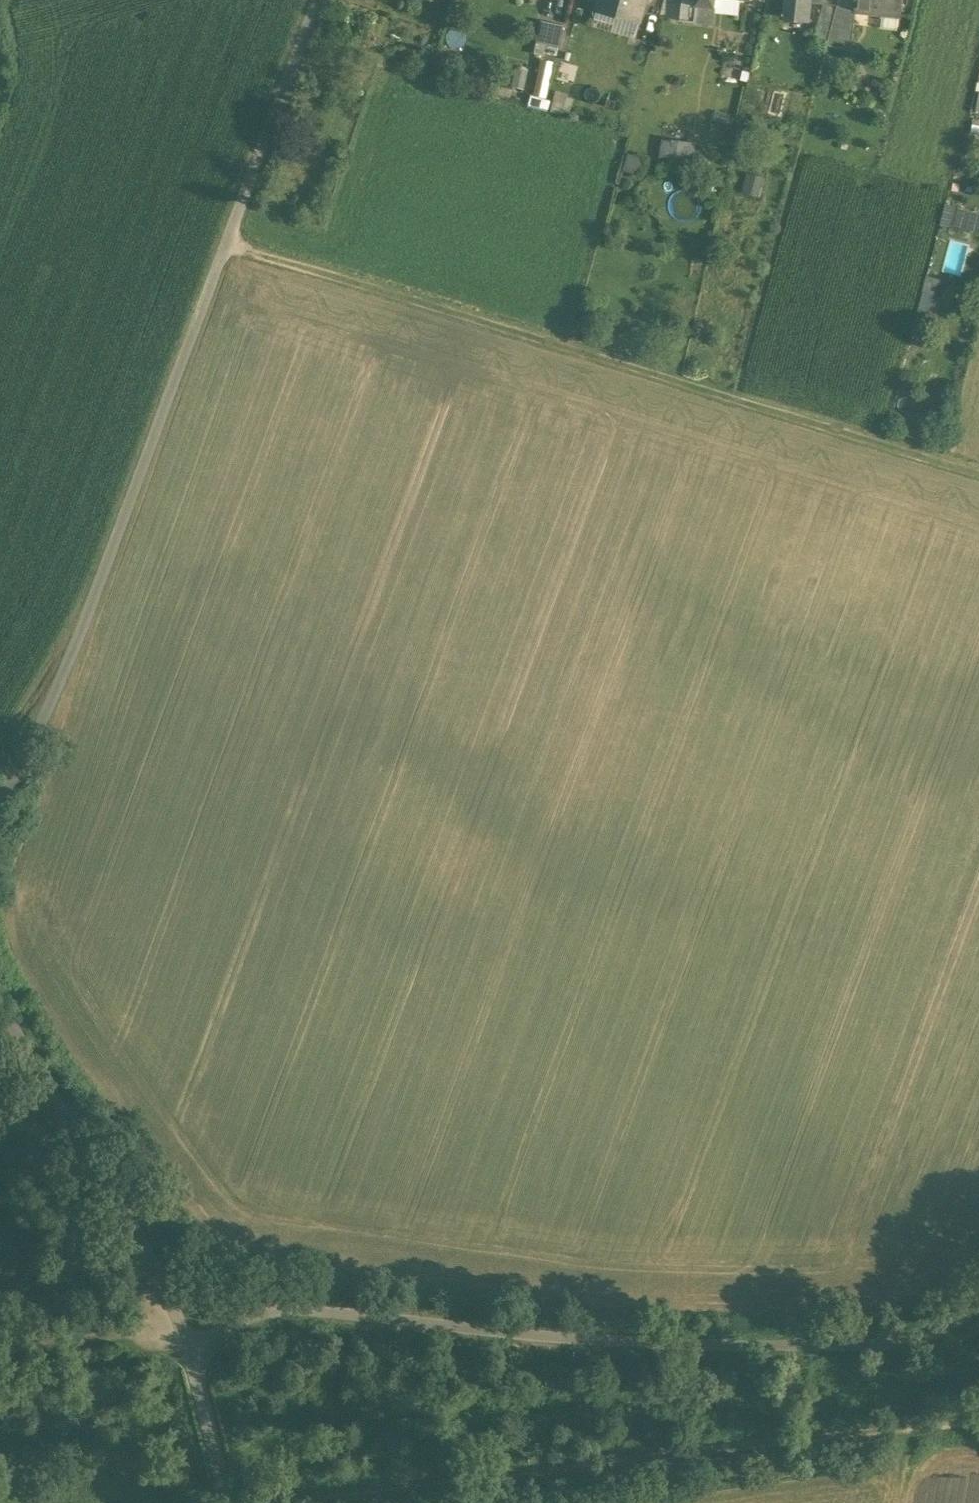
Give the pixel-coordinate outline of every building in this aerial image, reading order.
[(596,10),(641,23),(648,0),(599,0),(596,10)] [(682,20),(696,22),(698,0),(685,0),(682,20)] [(696,22),(713,24),(716,0),(698,0),(696,22)] [(786,16),(810,19),(812,0),(788,0),(786,16)] [(856,11),(882,14),(902,16),(904,0),(857,0),(856,11)] [(838,6),(826,2),(820,24),(821,24),(832,27),(838,6)] [(856,11),(838,6),(832,27),(828,44),(851,50),(856,11)] [(902,16),(882,14),(881,28),(901,30),(902,16)] [(563,24),(541,20),(537,42),(559,46),(563,24)] [(832,27),(821,24),(816,41),(828,44),(832,27)] [(543,57),(534,91),(547,94),(556,60),(543,57)] [(528,68),(513,65),(509,91),(525,93),(528,68)] [(749,70),(744,68),(741,80),(747,81),(749,70)] [(758,86),(750,84),(749,92),(757,93),(758,86)] [(564,112),(570,92),(558,88),(552,108),(564,112)] [(734,115),(718,112),(716,119),(732,123),(734,115)] [(694,160),(697,144),(664,138),(661,154),(694,160)] [(643,172),(646,160),(633,156),(630,168),(643,172)] [(746,190),(762,194),(768,175),(751,171),(746,190)] [(958,207),(947,204),(942,225),(953,228),(958,207)]
